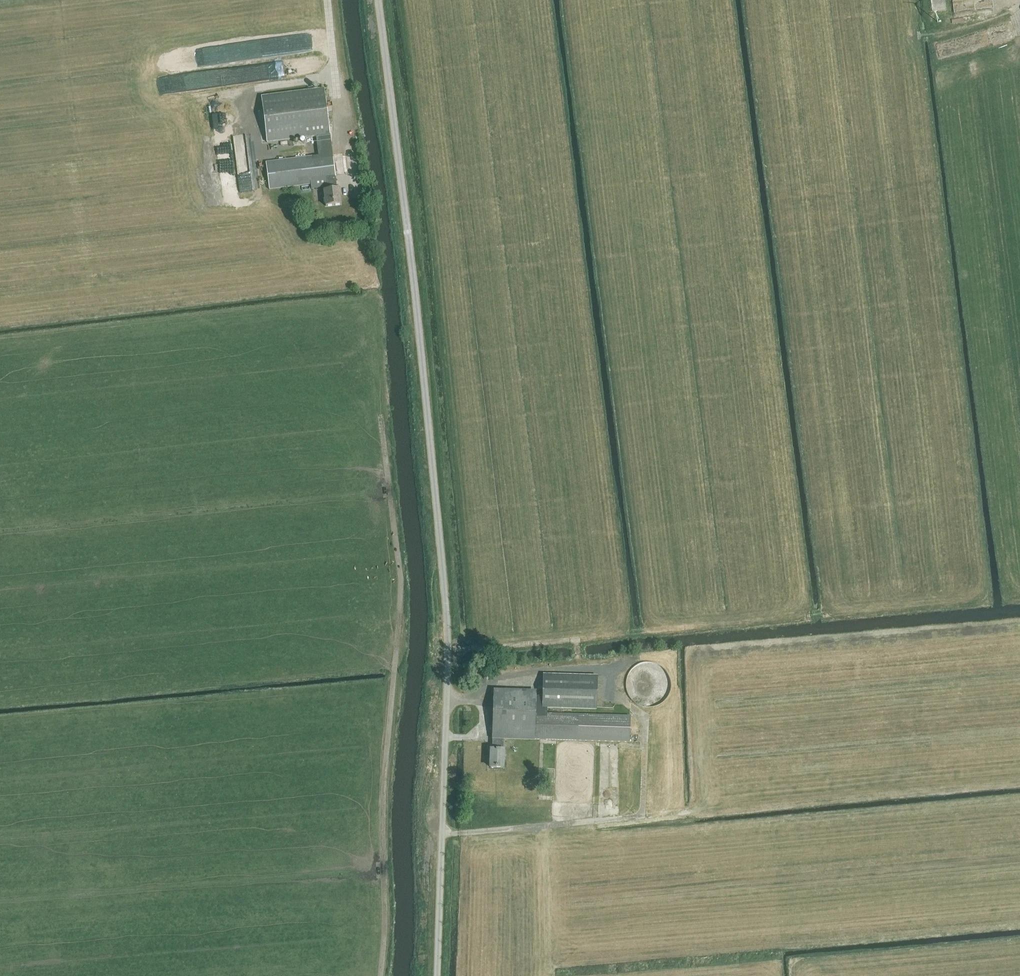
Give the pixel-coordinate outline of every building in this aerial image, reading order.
[(320,156),(268,162),(271,189),(312,184),(312,188),(326,187),(327,191),(325,191),(326,206),(343,205),(341,190),(338,190),(337,177),(327,89),(264,96),(269,142),(318,136),(320,156)] [(629,670),(626,676),(625,681),(625,687),(627,693),(630,698),(635,702),(640,705),(646,706),(652,706),(658,704),(663,701),(667,696),(670,691),(671,685),(671,679),(669,673),(665,668),(661,664),(655,661),(650,660),(643,660),(638,662),(633,666),(629,670)] [(502,738),(629,742),(629,716),(546,713),(546,707),(595,709),(596,676),(543,674),(542,696),(534,696),(534,691),(493,690),(491,738),(492,738),(492,750),(490,750),(490,767),(502,767),(503,750),(502,750),(502,738)]
